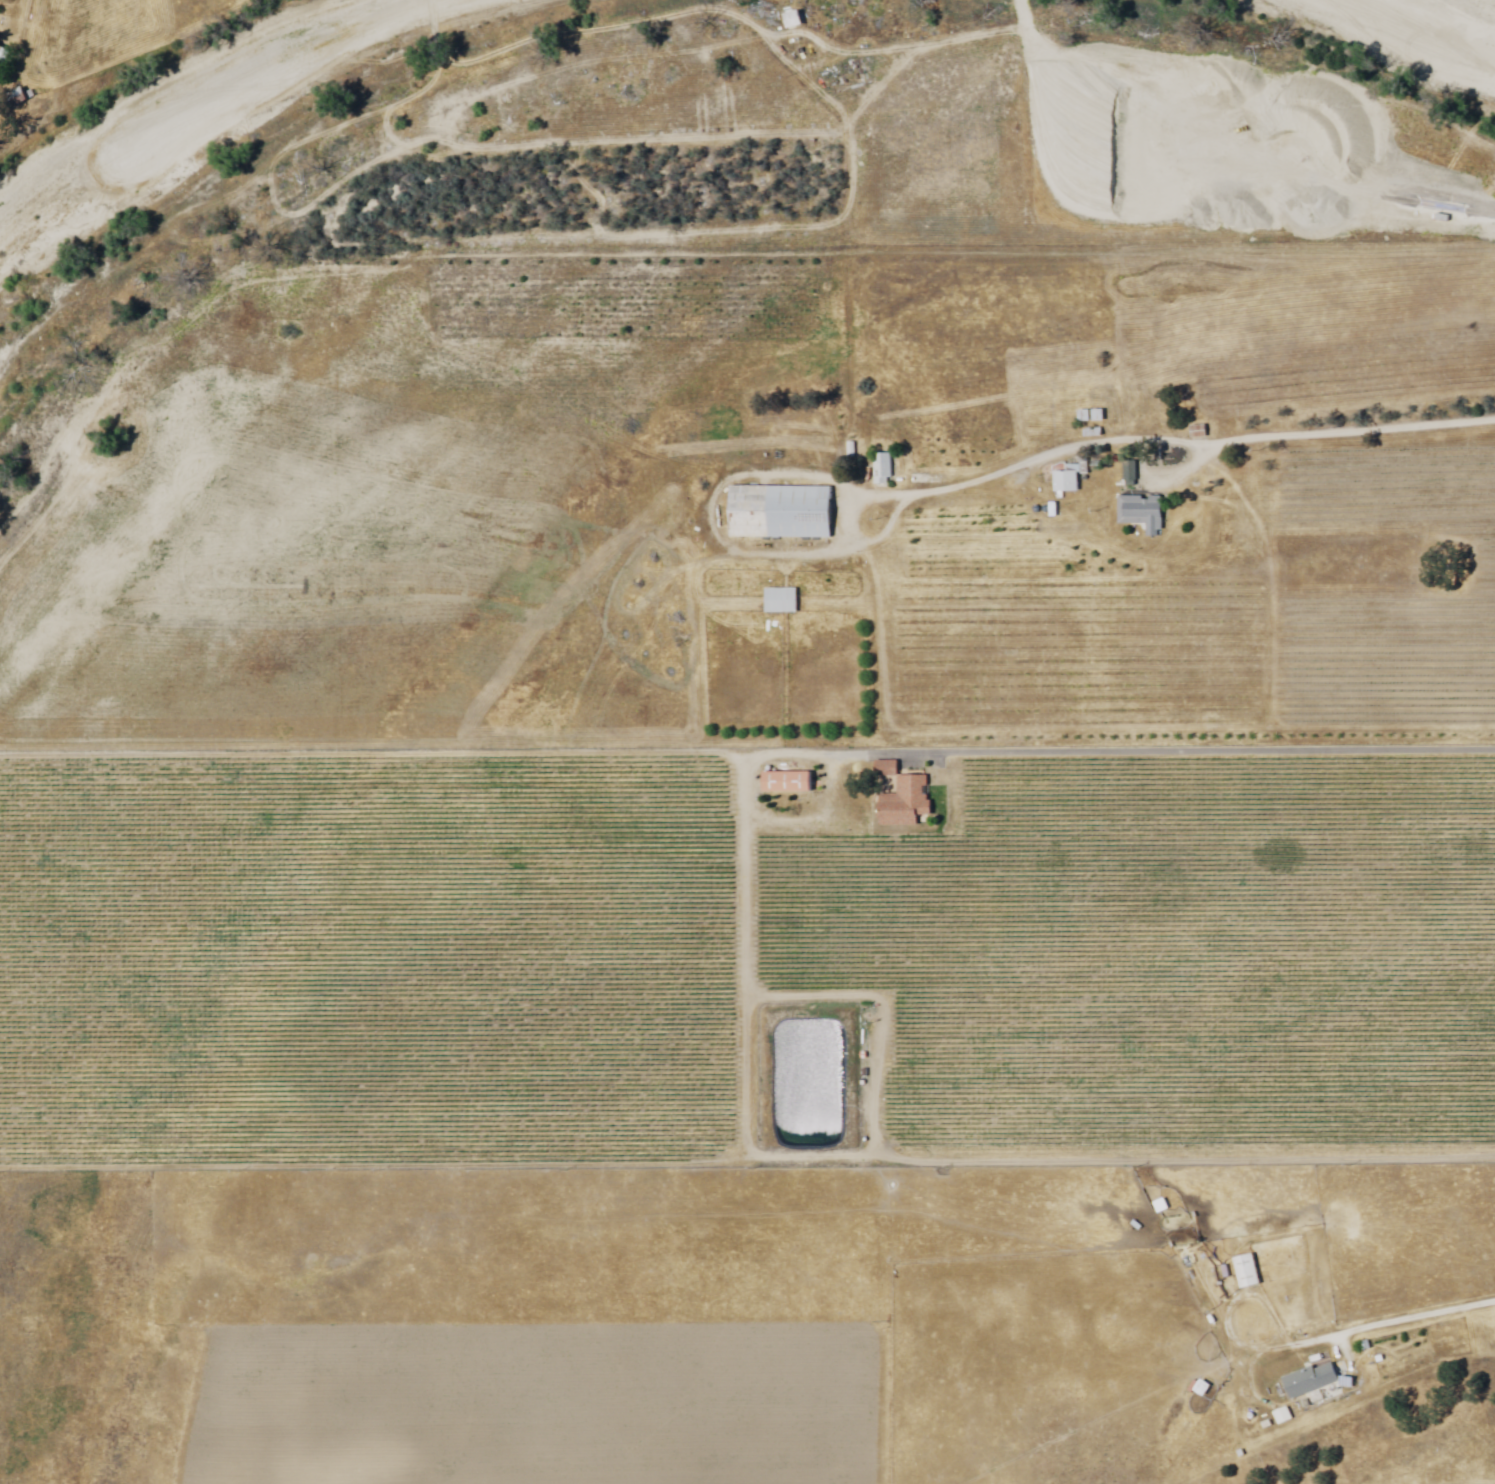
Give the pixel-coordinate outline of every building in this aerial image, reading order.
[(786,14),(790,29),(806,25),(801,9),(786,14)] [(14,51),(0,45),(0,81),(14,51)] [(1092,410),(1092,422),(1081,422),(1081,410),(1092,410)] [(1094,410),(1095,422),(1097,422),(1097,421),(1106,421),(1106,410),(1094,410)] [(1193,425),(1194,439),(1209,438),(1208,424),(1193,425)] [(850,442),(850,457),(857,458),(858,443),(850,442)] [(896,455),(895,480),(891,480),(891,487),(876,487),(876,454),(896,455)] [(1082,459),(1091,459),(1091,474),(1083,474),(1083,472),(1080,472),(1080,499),(1058,499),(1058,465),(1082,465),(1082,459)] [(1126,460),(1126,485),(1137,485),(1137,460),(1126,460)] [(732,486),(732,501),(723,501),(722,525),(729,525),(729,537),(834,539),(835,488),(732,486)] [(1142,509),(1134,509),(1134,510),(1131,510),(1130,519),(1148,519),(1148,532),(1160,532),(1161,519),(1167,519),(1167,512),(1160,512),(1160,495),(1150,495),(1150,500),(1142,500),(1142,509)] [(770,590),(770,614),(802,614),(801,590),(770,590)] [(877,763),(901,762),(901,777),(927,776),(928,798),(936,797),(936,826),(879,827),(878,796),(899,795),(899,778),(877,779),(877,763)] [(766,773),(819,773),(819,793),(766,793),(766,773)] [(1232,1258),(1240,1290),(1260,1285),(1252,1254),(1232,1258)] [(1285,1378),(1293,1401),(1339,1384),(1332,1367),(1318,1372),(1316,1367),(1285,1378)] [(1277,1424),(1288,1422),(1285,1409),(1279,1411),(1281,1418),(1276,1419),(1277,1424)]
